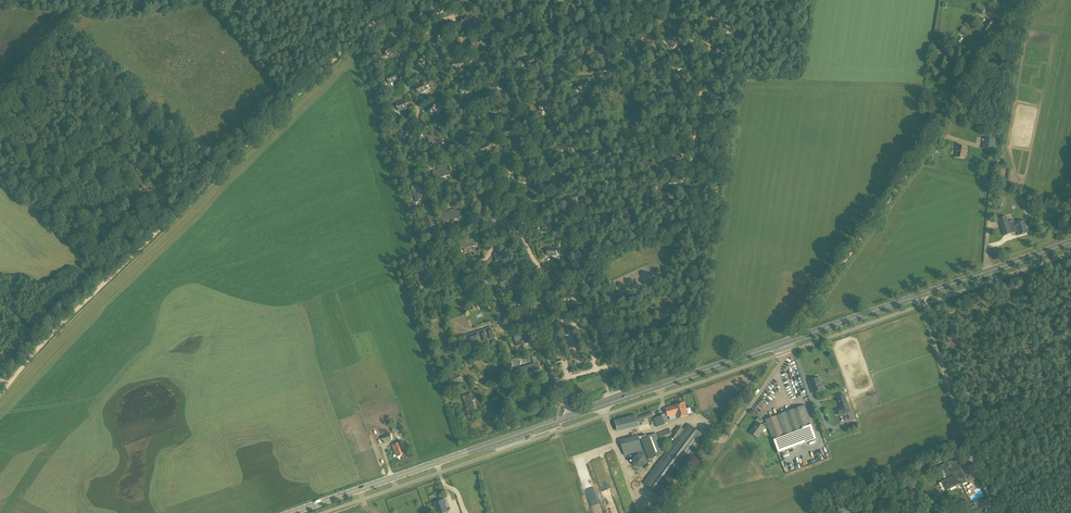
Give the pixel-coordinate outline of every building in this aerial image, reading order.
[(626,0),(619,0),(622,8),(626,7),(625,6),(628,5),(626,0)] [(446,7),(440,1),(438,3),(437,2),(434,5),(440,12),(443,10),(446,7)] [(733,7),(734,4),(725,1),(724,5),(724,4),(723,8),(732,11),(733,7)] [(981,15),(985,9),(977,4),(974,10),(981,15)] [(579,13),(574,6),(571,8),(570,8),(567,10),(573,18),(576,15),(579,13)] [(422,13),(419,10),(413,16),(415,18),(415,19),(418,22),(425,15),(422,12),(422,13)] [(518,17),(517,13),(509,14),(509,17),(508,17),(509,21),(519,20),(518,17)] [(465,16),(465,18),(461,18),(461,23),(465,23),(474,24),(474,19),(474,16),(465,16)] [(969,28),(974,20),(969,16),(964,25),(969,28)] [(991,32),(995,24),(988,19),(984,25),(985,26),(980,32),(986,36),(990,31),(991,32)] [(730,27),(723,22),(721,25),(718,28),(727,33),(729,30),(728,29),(730,27)] [(967,37),(970,32),(963,27),(959,32),(967,37)] [(407,34),(401,28),(399,30),(398,30),(395,33),(402,40),(405,37),(404,37),(407,34)] [(524,35),(522,32),(515,37),(517,40),(516,40),(519,44),(527,38),(525,35),(524,35)] [(703,36),(695,32),(694,34),(693,34),(691,38),(699,43),(701,40),(701,39),(703,36)] [(678,42),(672,35),(670,38),(670,37),(667,40),(673,47),(676,45),(676,44),(678,42)] [(657,51),(653,43),(650,45),(650,44),(646,47),(651,55),(655,53),(654,53),(657,51)] [(726,52),(727,49),(719,46),(718,49),(717,49),(716,53),(725,56),(726,52)] [(399,59),(400,55),(395,54),(396,50),(388,48),(387,51),(386,51),(385,55),(399,59)] [(611,54),(605,48),(603,50),(602,50),(599,52),(606,59),(609,57),(608,57),(611,54)] [(634,56),(631,48),(628,49),(624,50),(627,59),(631,58),(630,58),(634,56)] [(424,53),(420,51),(416,59),(419,60),(419,61),(422,63),(427,54),(424,53)] [(589,60),(585,53),(582,54),(578,56),(583,64),(587,63),(586,62),(589,60)] [(562,67),(565,59),(562,58),(563,57),(559,55),(555,64),(558,66),(558,65),(562,67)] [(533,59),(532,56),(524,58),(525,61),(524,61),(526,65),(535,63),(534,59),(533,59)] [(463,63),(462,59),(454,61),(454,64),(454,68),(464,67),(463,63)] [(692,76),(691,72),(692,72),(691,69),(682,71),(683,75),(684,78),(692,76)] [(396,76),(394,72),(386,76),(388,79),(387,79),(389,83),(398,79),(396,75),(396,76)] [(587,83),(585,80),(577,84),(579,87),(581,91),(589,86),(587,83)] [(424,85),(423,82),(415,86),(417,89),(416,89),(418,93),(427,88),(425,85),(424,85)] [(678,89),(671,85),(669,88),(668,88),(666,91),(675,96),(677,92),(676,92),(678,89)] [(470,91),(470,88),(462,86),(461,90),(460,94),(470,95),(470,91)] [(720,97),(720,94),(711,93),(711,97),(710,97),(710,100),(720,102),(720,97)] [(406,103),(404,100),(396,103),(397,106),(398,110),(407,107),(406,103)] [(434,105),(432,102),(426,109),(429,111),(428,112),(431,114),(438,107),(435,104),(434,105)] [(549,105),(548,102),(539,103),(540,107),(539,107),(540,111),(550,109),(549,105)] [(503,109),(504,105),(495,104),(494,107),(493,111),(503,113),(504,109),(503,109)] [(579,107),(578,104),(570,107),(571,110),(571,111),(572,114),(581,110),(580,106),(579,107)] [(673,117),(666,112),(664,116),(664,115),(662,118),(670,124),(672,120),(673,117)] [(715,119),(707,114),(705,117),(703,120),(711,125),(713,122),(713,121),(715,119)] [(482,123),(479,120),(473,126),(475,128),(475,129),(477,132),(485,125),(482,122),(482,123)] [(410,136),(413,128),(409,127),(410,126),(406,125),(403,134),(407,135),(410,136)] [(557,128),(556,125),(548,128),(549,131),(548,131),(550,135),(559,131),(558,128),(557,128)] [(588,129),(586,126),(579,129),(580,133),(581,136),(590,132),(588,128),(588,129)] [(438,145),(433,128),(431,129),(432,134),(427,135),(429,143),(432,142),(433,146),(438,145)] [(436,128),(433,128),(438,145),(438,146),(441,145),(440,140),(445,139),(442,131),(439,132),(439,130),(437,131),(436,128)] [(712,143),(705,137),(703,140),(703,139),(700,142),(708,149),(710,145),(712,143)] [(489,146),(488,142),(480,146),(481,149),(483,153),(492,149),(490,145),(489,146)] [(966,152),(967,147),(957,146),(956,150),(957,150),(956,157),(964,158),(965,152),(966,152)] [(596,151),(595,148),(587,150),(588,153),(587,153),(588,157),(598,155),(597,151),(596,151)] [(682,155),(674,152),(673,155),(672,154),(671,158),(679,162),(681,159),(680,159),(682,155)] [(707,166),(708,163),(700,159),(699,163),(698,163),(697,166),(706,170),(707,166)] [(660,167),(654,160),(651,163),(651,162),(648,165),(655,172),(657,170),(657,169),(660,167)] [(434,178),(442,177),(439,164),(437,165),(438,170),(433,171),(434,178)] [(439,164),(442,177),(450,175),(448,168),(443,169),(442,164),(439,164)] [(497,180),(502,173),(499,171),(500,170),(497,168),(491,176),(494,178),(495,178),(497,180)] [(574,172),(573,168),(565,169),(565,173),(564,173),(565,177),(575,176),(574,172)] [(640,177),(634,171),(632,173),(632,172),(629,175),(635,182),(638,180),(637,179),(640,177)] [(527,178),(528,174),(519,173),(519,176),(518,176),(518,180),(527,182),(528,178),(527,178)] [(622,181),(616,174),(614,176),(614,175),(610,178),(616,185),(619,183),(622,181)] [(706,186),(699,181),(697,184),(697,183),(694,186),(702,192),(705,189),(704,189),(706,186)] [(420,187),(412,189),(414,195),(424,192),(427,191),(427,188),(421,190),(420,187)] [(428,194),(427,191),(424,192),(414,195),(416,202),(419,201),(419,200),(428,197),(427,194),(428,194)] [(674,200),(672,191),(668,192),(664,192),(666,202),(670,201),(674,200)] [(537,196),(529,193),(528,196),(525,195),(524,199),(526,200),(535,203),(536,199),(537,196)] [(579,196),(578,193),(569,195),(570,198),(571,202),(580,200),(579,196)] [(492,215),(492,195),(485,195),(485,208),(484,208),(484,210),(485,210),(485,214),(492,215)] [(1025,210),(1029,208),(1025,195),(1020,197),(1025,210)] [(646,199),(642,199),(644,209),(648,208),(651,208),(650,199),(646,199)] [(633,215),(628,207),(625,209),(625,208),(622,210),(626,219),(630,217),(630,216),(633,215)] [(464,217),(462,210),(451,211),(452,219),(464,217)] [(452,219),(451,211),(440,213),(441,220),(452,219)] [(586,217),(583,214),(578,221),(580,223),(583,226),(589,219),(586,216),(586,217)] [(604,215),(600,215),(601,225),(606,224),(609,224),(608,215),(604,215)] [(1008,224),(1006,216),(999,219),(1004,235),(1018,231),(1019,235),(1028,232),(1026,226),(1024,220),(1015,223),(1015,226),(1011,227),(1010,224),(1009,223),(1008,224)] [(436,219),(423,223),(424,228),(433,226),(432,223),(437,222),(436,219)] [(546,227),(546,224),(538,222),(537,226),(536,229),(545,231),(546,227)] [(477,246),(477,238),(466,240),(468,253),(471,252),(470,247),(475,246),(477,246)] [(468,253),(466,240),(454,241),(455,247),(459,246),(459,248),(464,248),(465,253),(468,253)] [(502,252),(504,259),(511,257),(509,250),(502,252)] [(496,261),(504,259),(502,252),(494,254),(496,261)] [(457,267),(459,275),(466,274),(465,266),(457,267)] [(451,277),(459,275),(457,267),(449,269),(451,277)] [(563,273),(563,270),(555,268),(554,272),(554,271),(553,275),(562,277),(563,273)] [(423,278),(429,276),(426,269),(415,274),(417,280),(423,278)] [(512,279),(514,287),(524,284),(522,276),(512,279)] [(426,285),(423,278),(417,280),(420,287),(426,285)] [(502,290),(514,287),(512,279),(500,282),(502,290)] [(572,298),(572,294),(563,294),(563,297),(562,297),(562,301),(572,302),(572,298)] [(667,317),(677,311),(673,303),(662,310),(667,317)] [(522,306),(524,314),(532,312),(530,304),(522,306)] [(516,316),(524,314),(522,306),(514,309),(516,316)] [(473,353),(497,345),(491,328),(467,336),(473,353)] [(525,344),(523,337),(522,337),(522,333),(513,336),(516,346),(525,344)] [(523,337),(525,344),(532,342),(530,335),(523,337)] [(538,362),(535,356),(532,357),(534,363),(518,368),(521,376),(540,369),(538,362)] [(455,379),(453,375),(451,376),(457,388),(464,384),(460,376),(455,379)] [(813,393),(823,389),(819,377),(809,381),(813,393)] [(482,397),(480,392),(471,395),(470,394),(463,397),(468,411),(476,409),(472,400),(482,397)] [(843,415),(851,412),(850,411),(844,394),(836,397),(840,408),(835,410),(837,416),(842,414),(843,415)] [(688,415),(684,402),(673,406),(665,409),(668,416),(676,414),(677,419),(688,415)] [(779,453),(817,439),(805,405),(776,415),(776,416),(766,420),(767,423),(762,425),(759,422),(755,428),(754,427),(750,432),(757,437),(764,428),(766,427),(767,429),(769,429),(773,439),(779,453)] [(639,421),(653,416),(651,412),(638,417),(639,421)] [(656,427),(668,423),(665,414),(653,419),(656,427)] [(617,431),(639,425),(636,415),(615,421),(617,431)] [(706,437),(688,423),(683,429),(679,426),(674,432),(678,436),(643,483),(661,497),(706,437)] [(661,442),(673,437),(670,428),(657,433),(661,442)] [(649,459),(664,453),(656,433),(641,439),(649,459)] [(384,442),(387,441),(392,439),(390,434),(382,437),(384,442)] [(624,456),(642,451),(638,435),(620,440),(624,456)] [(406,454),(405,450),(405,449),(402,441),(392,444),(394,450),(395,450),(397,457),(406,454)] [(641,468),(644,466),(646,464),(646,460),(644,457),(641,455),(638,455),(635,457),(633,460),(633,463),(635,466),(638,468),(641,468)] [(957,464),(960,463),(958,459),(948,464),(947,463),(937,467),(940,472),(943,471),(947,479),(941,482),(944,487),(945,486),(944,486),(945,486),(946,486),(948,489),(948,490),(960,484),(959,483),(961,482),(962,484),(967,482),(960,467),(959,468),(957,464)] [(916,482),(910,480),(909,482),(908,483),(908,485),(914,487),(914,488),(916,482)] [(445,503),(447,503),(445,499),(433,503),(434,507),(435,507),(438,512),(443,512),(448,511),(445,503)]
